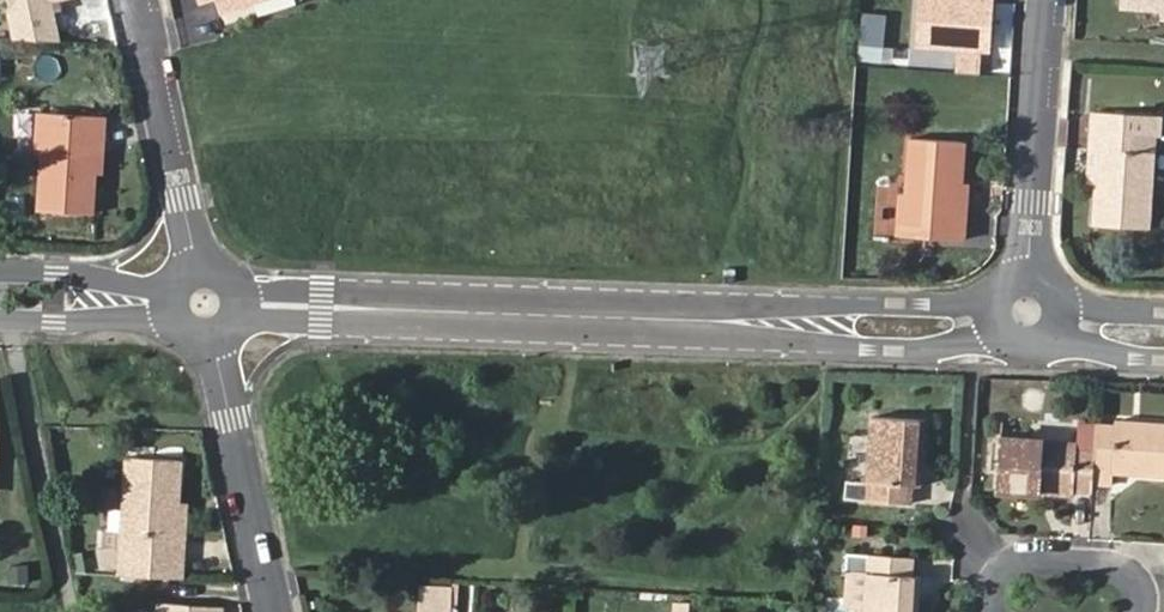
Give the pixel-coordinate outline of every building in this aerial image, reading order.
[(14,10),(61,0),(12,0),(14,10)] [(267,10),(298,0),(264,0),(267,10)] [(916,49),(989,53),(992,0),(918,0),(916,49)] [(1163,10),(1163,0),(1126,0),(1125,7),(1163,10)] [(863,33),(863,58),(881,58),(882,34),(863,33)] [(1090,110),(1087,150),(1095,151),(1093,185),(1091,225),(1147,229),(1154,134),(1149,134),(1149,113),(1090,110)] [(97,146),(105,147),(107,117),(38,113),(35,153),(42,154),(39,209),(92,214),(95,175),(97,146)] [(1160,114),(1149,113),(1149,134),(1154,134),(1158,134),(1160,114)] [(959,213),(961,184),(963,144),(910,140),(906,197),(900,197),(897,236),(948,240),(964,228),(966,214),(959,213)] [(104,175),(105,147),(97,146),(95,175),(104,175)] [(1095,151),(1087,150),(1085,184),(1093,185),(1095,151)] [(969,185),(961,184),(959,213),(966,214),(969,185)] [(923,421),(868,418),(863,483),(843,482),(842,500),(911,505),(912,488),(918,489),(923,421)] [(1096,426),(1092,481),(1110,482),(1110,474),(1163,476),(1163,426),(1114,423),(1113,426),(1096,426)] [(1092,481),(1096,426),(1076,426),(1074,443),(998,440),(995,492),(1071,496),(1072,492),(1091,493),(1092,481)] [(128,458),(119,577),(181,580),(184,536),(177,535),(178,503),(180,461),(128,458)] [(187,504),(178,503),(177,535),(184,536),(187,504)] [(863,576),(861,611),(916,611),(918,578),(910,577),(912,559),(844,555),(843,574),(863,576)] [(674,611),(691,611),(692,601),(674,600),(674,611)] [(220,608),(159,603),(158,611),(220,611),(220,608)]
